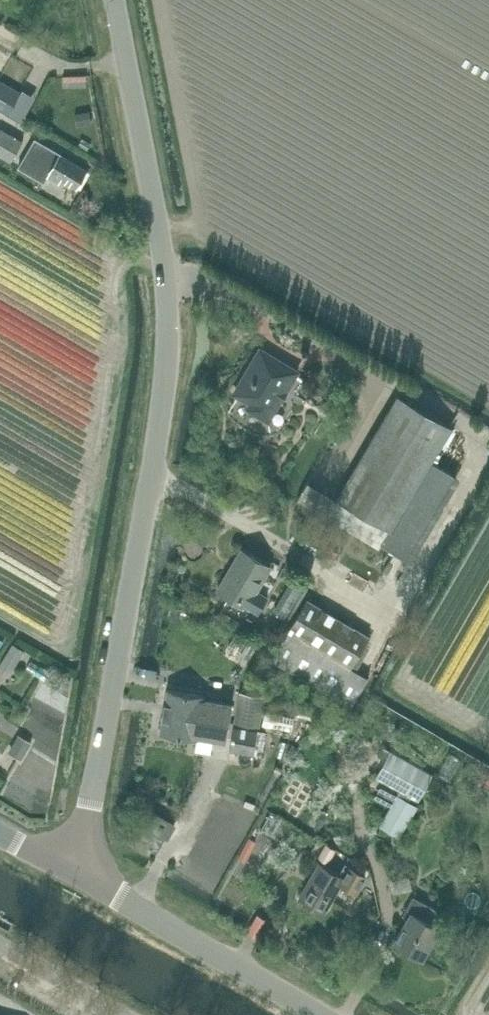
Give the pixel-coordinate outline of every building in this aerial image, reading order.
[(0,79),(0,110),(8,114),(21,91),(0,79)] [(74,111),(77,125),(90,122),(88,108),(74,111)] [(0,127),(0,155),(11,161),(23,140),(0,127)] [(87,168),(35,137),(17,167),(44,183),(48,176),(58,182),(60,179),(76,188),(87,168)] [(286,392),(295,377),(299,369),(283,360),(280,365),(258,352),(234,393),(256,406),(252,411),(268,421),(284,395),(280,393),(282,390),(286,392)] [(453,426),(398,394),(336,497),(388,528),(380,543),(412,561),(461,477),(432,461),(453,426)] [(248,607),(273,566),(241,548),(217,588),(248,607)] [(370,634),(308,597),(271,659),(351,706),(370,675),(357,667),(373,641),(368,637),(370,634)] [(173,607),(171,618),(180,619),(182,608),(173,607)] [(13,642),(0,664),(0,665),(11,672),(25,650),(13,642)] [(166,688),(159,731),(198,738),(199,734),(225,739),(231,702),(205,698),(206,694),(166,688)] [(239,692),(234,719),(261,723),(265,696),(239,692)] [(264,710),(262,724),(272,725),(274,712),(264,710)] [(260,755),(264,731),(258,730),(259,726),(235,722),(230,750),(260,755)] [(29,750),(44,755),(51,736),(36,730),(29,750)] [(25,747),(15,741),(8,754),(18,759),(25,747)] [(418,805),(410,800),(411,797),(418,800),(432,774),(390,751),(375,778),(399,791),(379,825),(398,837),(418,805)] [(479,784),(488,786),(488,773),(481,772),(479,784)] [(289,832),(300,818),(289,809),(278,823),(289,832)] [(174,824),(156,812),(149,825),(168,836),(174,824)] [(326,843),(318,857),(328,862),(336,848),(326,843)] [(393,857),(391,863),(395,868),(401,870),(407,867),(408,860),(405,855),(398,853),(393,857)] [(342,882),(343,882),(356,890),(366,874),(345,862),(339,872),(319,861),(299,897),(324,912),(342,882)] [(437,909),(419,898),(413,895),(402,914),(408,917),(404,924),(394,940),(422,956),(440,925),(430,919),(437,909)]
